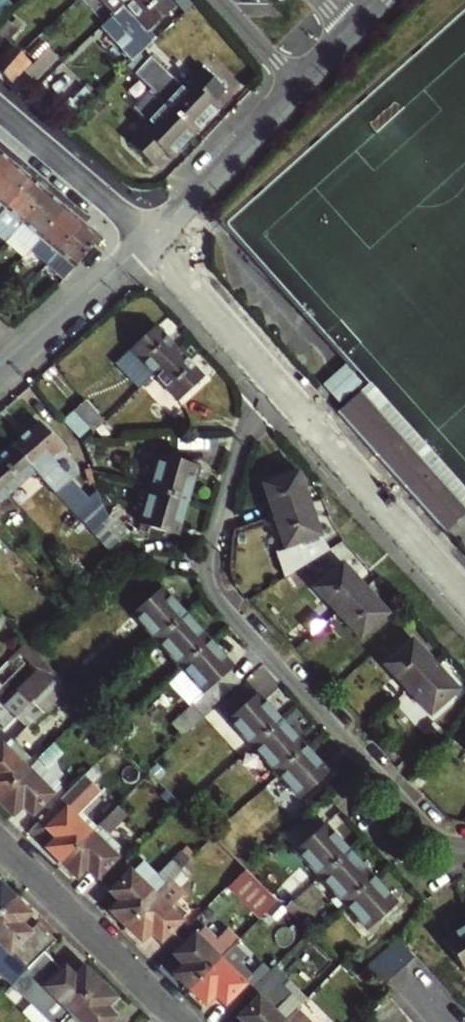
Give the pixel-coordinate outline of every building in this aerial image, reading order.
[(13,0),(0,0),(0,13),(13,0)] [(114,18),(133,0),(98,0),(114,18)] [(168,0),(133,0),(114,18),(104,27),(135,59),(158,38),(151,30),(175,8),(168,0)] [(16,39),(22,32),(11,21),(0,32),(0,49),(3,52),(16,39)] [(0,63),(0,72),(10,81),(27,62),(13,49),(0,63)] [(49,49),(37,61),(24,73),(37,84),(60,61),(49,49)] [(166,104),(196,132),(221,107),(215,101),(225,90),(201,67),(183,87),(168,73),(157,84),(147,75),(142,81),(152,91),(166,104)] [(171,159),(196,132),(166,104),(152,91),(135,109),(149,123),(131,142),(155,164),(165,153),(171,159)] [(16,165),(0,152),(0,183),(16,165)] [(31,178),(16,165),(0,183),(0,214),(31,178)] [(12,235),(48,193),(31,178),(0,214),(0,238),(5,242),(6,242),(12,235)] [(48,193),(12,235),(30,251),(67,208),(48,193)] [(47,265),(84,223),(67,208),(30,251),(47,265)] [(84,223),(47,265),(65,281),(101,238),(84,223)] [(30,251),(12,235),(6,242),(5,242),(23,257),(30,251)] [(11,297),(0,285),(0,308),(11,297)] [(132,350),(155,375),(181,351),(157,327),(132,350)] [(181,351),(155,375),(179,401),(205,377),(181,351)] [(349,362),(327,382),(343,400),(365,380),(349,362)] [(447,533),(464,516),(464,504),(363,391),(339,412),(447,533)] [(95,432),(105,423),(86,403),(77,411),(95,432)] [(60,449),(38,422),(12,444),(33,471),(60,449)] [(33,471),(12,444),(0,454),(0,487),(6,494),(33,471)] [(161,456),(151,491),(188,502),(199,467),(161,456)] [(263,484),(274,516),(310,503),(299,472),(263,484)] [(68,488),(56,498),(86,535),(95,526),(103,519),(94,484),(76,498),(68,488)] [(178,535),(188,502),(151,491),(141,525),(178,535)] [(321,535),(310,503),(274,516),(285,548),(321,535)] [(103,519),(95,526),(113,548),(123,538),(105,517),(103,519)] [(113,548),(95,526),(86,535),(103,556),(113,548)] [(339,612),(367,587),(345,563),(318,588),(339,612)] [(391,613),(367,587),(339,612),(363,639),(391,613)] [(188,615),(164,588),(134,614),(158,641),(188,615)] [(213,643),(188,615),(158,641),(183,669),(213,643)] [(306,630),(312,637),(327,623),(321,616),(306,630)] [(387,665),(409,690),(437,665),(415,640),(387,665)] [(205,693),(235,667),(213,643),(183,669),(205,693)] [(461,691),(437,665),(409,690),(434,717),(461,691)] [(0,670),(0,685),(10,675),(2,668),(0,670)] [(69,688),(59,679),(37,701),(35,700),(17,718),(28,729),(69,688)] [(229,720),(254,748),(283,721),(258,694),(229,720)] [(447,734),(464,711),(464,698),(464,697),(437,723),(447,734)] [(188,734),(207,717),(196,703),(173,723),(185,737),(188,734)] [(447,734),(443,739),(457,747),(464,734),(464,711),(447,734)] [(216,727),(207,717),(188,734),(196,744),(216,727)] [(306,746),(283,721),(254,748),(277,773),(306,746)] [(32,765),(29,761),(25,765),(4,745),(0,749),(0,798),(32,765)] [(331,774),(308,749),(306,746),(277,773),(302,800),(331,774)] [(32,765),(0,798),(0,800),(13,813),(24,803),(35,814),(54,795),(32,773),(36,768),(32,765)] [(90,788),(82,781),(33,831),(63,862),(98,827),(95,825),(90,829),(70,809),(90,788)] [(140,804),(131,794),(119,806),(100,825),(98,827),(63,862),(78,877),(88,866),(105,883),(125,863),(97,836),(109,824),(115,829),(140,804)] [(96,820),(100,825),(119,806),(111,798),(98,812),(101,815),(96,820)] [(296,852),(319,878),(349,851),(325,826),(296,852)] [(343,904),(373,877),(349,851),(319,878),(343,904)] [(113,911),(128,925),(161,890),(168,883),(182,869),(191,859),(183,852),(156,879),(142,865),(134,873),(125,863),(105,883),(123,901),(113,911)] [(232,885),(262,917),(281,899),(251,867),(232,885)] [(192,878),(182,869),(168,883),(178,892),(192,878)] [(398,904),(375,880),(373,877),(343,904),(368,931),(398,904)] [(14,899),(0,886),(0,914),(14,899)] [(152,929),(169,946),(189,926),(161,898),(165,894),(161,890),(128,925),(142,939),(152,929)] [(0,914),(0,941),(29,969),(30,968),(45,953),(56,942),(39,925),(29,935),(20,926),(30,915),(14,899),(0,914)] [(189,926),(197,934),(221,910),(213,902),(189,926)] [(234,946),(246,933),(238,925),(225,938),(234,946)] [(445,938),(464,970),(464,925),(445,938)] [(178,974),(192,988),(226,954),(222,950),(217,954),(197,934),(189,926),(169,946),(187,964),(178,974)] [(246,933),(234,946),(242,955),(255,942),(246,933)] [(398,938),(387,949),(404,969),(417,958),(403,944),(398,938)] [(16,982),(29,969),(0,941),(0,966),(16,982)] [(387,949),(375,959),(393,979),(404,969),(387,949)] [(67,1017),(100,983),(85,969),(75,979),(65,968),(63,970),(45,953),(30,968),(69,1009),(63,1014),(67,1017)] [(228,957),(226,954),(192,988),(207,1003),(217,993),(227,1003),(254,976),(239,961),(232,969),(224,961),(228,957)] [(375,959),(364,969),(382,989),(393,979),(375,959)] [(293,993),(285,985),(290,980),(275,965),(248,992),(256,1000),(240,1016),(246,1021),(285,1021),(289,1018),(285,1015),(281,1019),(274,1012),(293,993)] [(106,1008),(115,998),(100,983),(67,1017),(62,1021),(119,1021),(106,1008)] [(325,997),(318,990),(304,1003),(296,1011),(304,1019),(325,997)] [(304,1003),(293,993),(274,1012),(281,1019),(285,1015),(289,1018),(296,1011),(304,1003)] [(374,1021),(384,1021),(399,1009),(389,998),(381,1004),(368,1015),(374,1021)] [(67,1017),(63,1014),(58,1009),(46,1021),(62,1021),(67,1017)] [(384,1021),(408,1021),(409,1021),(399,1009),(384,1021)]
